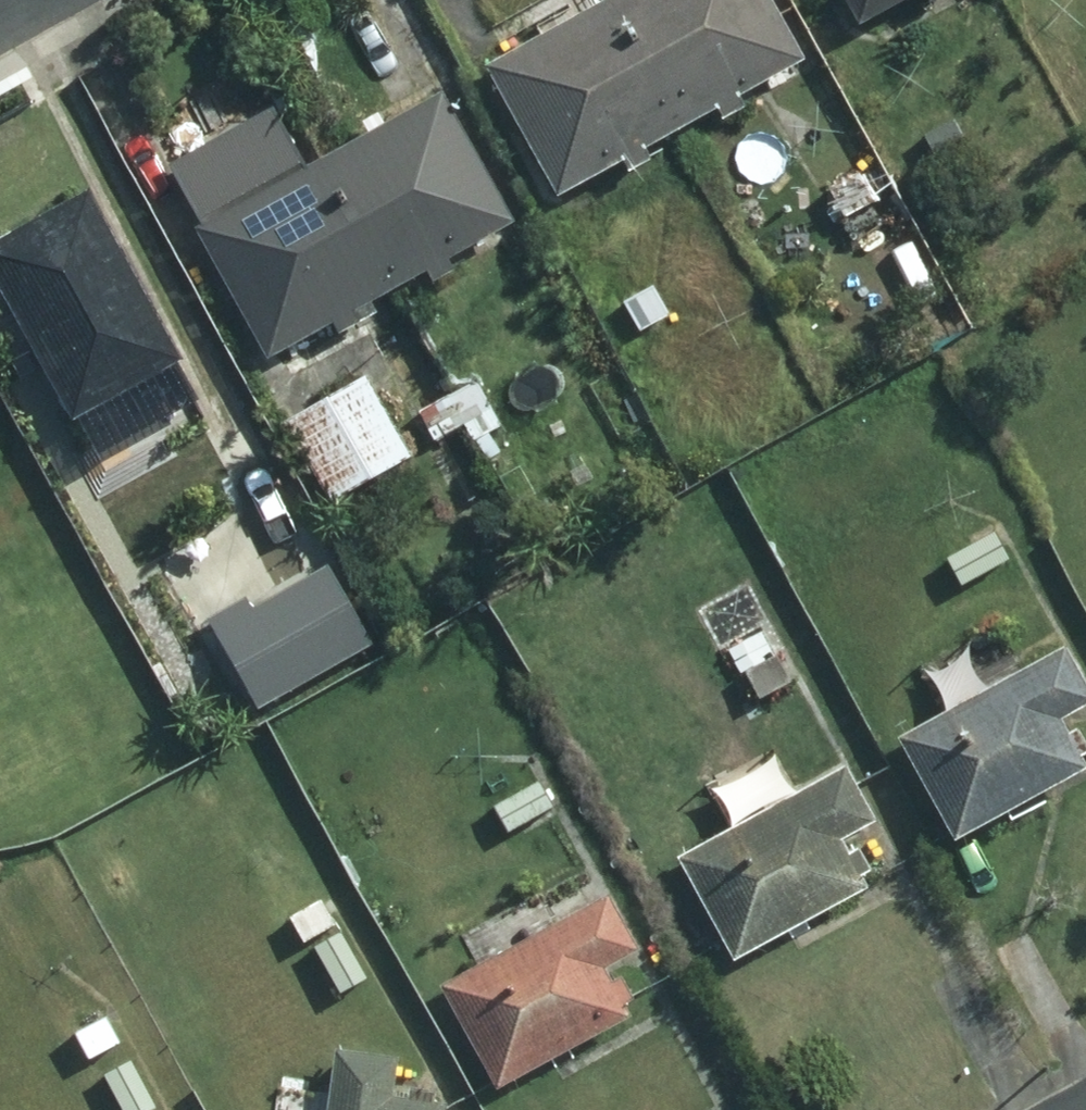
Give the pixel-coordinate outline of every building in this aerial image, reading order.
[(675,124),(610,6),(607,0),(605,0),(480,69),(547,194),(611,158),(618,171),(636,162),(628,149),(675,124)] [(675,124),(705,107),(712,119),(727,111),(720,98),(787,60),(754,0),(607,0),(610,6),(675,124)] [(849,25),(894,0),(836,0),(849,25)] [(321,168),(387,286),(415,269),(422,279),(441,268),(434,255),(499,219),(429,94),(315,158),(321,168)] [(945,120),(913,135),(929,166),(961,151),(945,120)] [(341,311),(387,286),(321,168),(315,158),(192,226),(261,351),(321,319),(327,330),(346,319),(341,311)] [(850,174),(822,190),(837,217),(865,202),(850,174)] [(77,194),(0,236),(0,308),(62,420),(168,363),(77,194)] [(645,286),(616,303),(633,331),(661,315),(645,286)] [(359,379),(279,423),(322,499),(400,455),(359,379)] [(470,384),(448,397),(462,424),(485,412),(470,384)] [(462,424),(448,397),(414,415),(429,441),(462,424)] [(988,537),(958,553),(972,579),(1002,562),(988,537)] [(368,641),(327,570),(243,617),(234,602),(202,622),(252,708),(368,641)] [(740,671),(757,699),(787,681),(772,654),(740,671)] [(1054,654),(889,743),(941,840),(1072,770),(1066,759),(1075,754),(1064,735),(1056,740),(1046,722),(1080,703),(1054,654)] [(834,772),(670,862),(724,961),(851,892),(844,879),(858,871),(848,853),(835,860),(825,843),(862,823),(834,772)] [(318,901),(285,920),(299,944),(332,925),(318,901)] [(597,903),(433,990),(486,1088),(613,1020),(606,1008),(618,1001),(608,982),(598,988),(589,970),(623,952),(597,903)] [(101,1014),(67,1032),(81,1059),(115,1042),(101,1014)] [(420,1109),(423,1096),(400,1094),(397,1107),(378,1103),(384,1065),(328,1057),(320,1109),(426,1109),(420,1109)]
